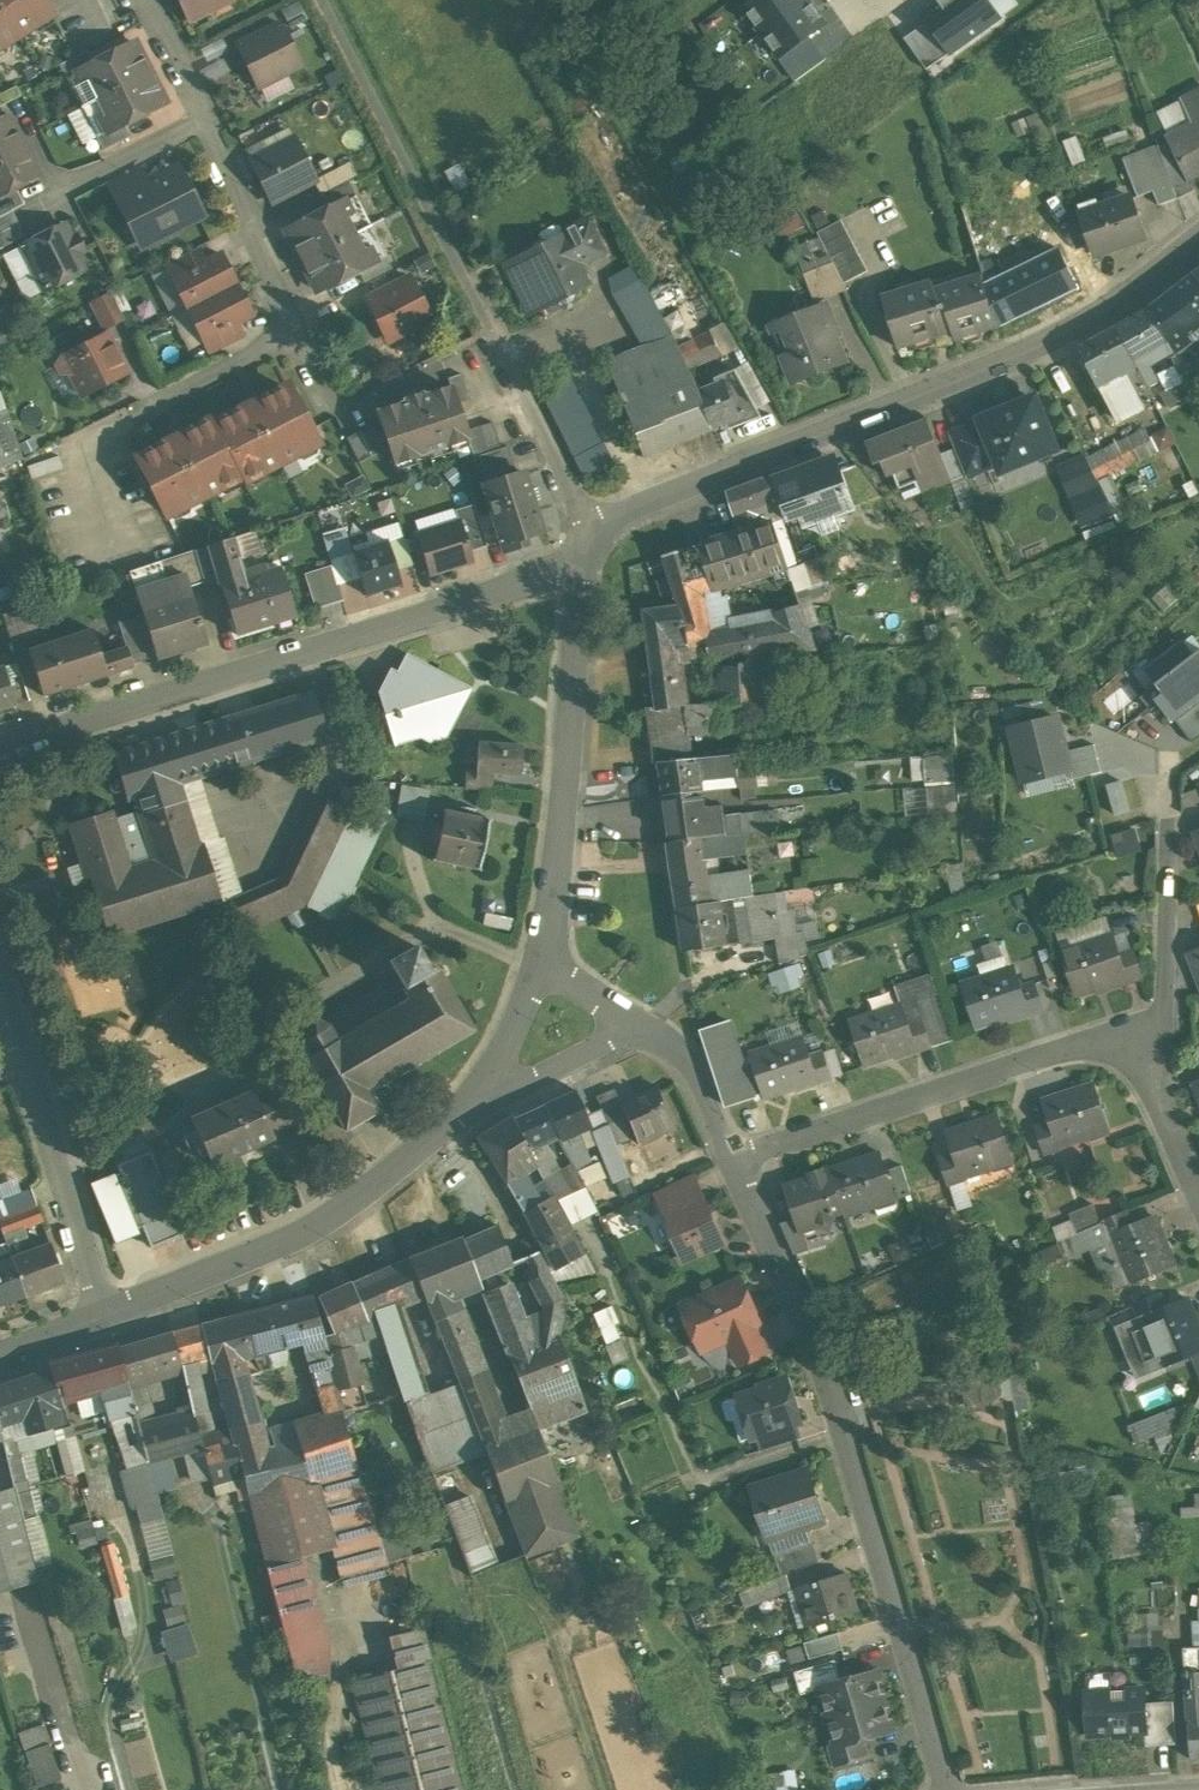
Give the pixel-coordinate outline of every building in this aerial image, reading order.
[(52,14),(43,0),(0,0),(0,47),(52,14)] [(189,20),(228,0),(179,0),(189,20)] [(808,0),(757,0),(745,9),(762,33),(808,0)] [(762,33),(780,57),(809,36),(826,24),(809,0),(808,0),(762,33)] [(951,53),(1000,18),(987,0),(936,0),(940,5),(924,16),(928,22),(951,53)] [(928,22),(905,39),(927,70),(951,53),(928,22)] [(280,24),(237,46),(257,86),(301,64),(280,24)] [(809,36),(780,57),(789,69),(818,48),(809,36)] [(93,63),(65,78),(81,108),(149,73),(134,43),(93,63)] [(826,60),(818,48),(789,69),(797,81),(826,60)] [(87,51),(59,65),(65,78),(93,63),(87,51)] [(149,73),(81,108),(96,138),(124,123),(164,103),(149,73)] [(1182,100),(1195,127),(1170,139),(1180,160),(1179,160),(1188,180),(1190,179),(1198,175),(1198,91),(1182,100)] [(0,120),(0,157),(24,145),(9,115),(0,120)] [(124,123),(96,138),(102,150),(130,136),(124,123)] [(294,139),(251,161),(271,202),(312,181),(315,180),(315,179),(294,139)] [(1179,160),(1180,160),(1170,139),(1157,146),(1178,199),(1195,190),(1190,179),(1188,180),(1179,160)] [(0,157),(0,195),(15,187),(39,176),(24,145),(0,157)] [(1161,205),(1178,199),(1157,146),(1124,159),(1139,198),(1155,191),(1161,205)] [(350,161),(315,179),(315,180),(312,181),(320,195),(348,181),(357,176),(350,161)] [(136,174),(114,185),(121,199),(143,188),(136,174)] [(143,188),(121,199),(138,232),(148,226),(156,242),(179,231),(176,226),(197,215),(186,193),(181,196),(170,174),(143,188)] [(348,181),(320,195),(327,210),(355,196),(348,181)] [(0,195),(0,216),(11,210),(24,204),(15,187),(0,195)] [(327,210),(286,231),(301,261),(370,226),(355,196),(327,210)] [(1131,197),(1082,214),(1082,215),(1091,243),(1095,255),(1145,238),(1131,197)] [(0,216),(0,249),(25,236),(11,210),(0,216)] [(1082,215),(1049,231),(1057,250),(1059,250),(1062,257),(1091,243),(1082,215)] [(588,219),(561,233),(565,239),(572,235),(574,239),(577,237),(589,261),(605,253),(588,219)] [(868,271),(841,220),(817,233),(833,262),(844,283),(868,271)] [(63,224),(21,246),(44,290),(86,269),(78,253),(83,251),(76,236),(71,239),(63,224)] [(370,226),(301,261),(317,291),(357,270),(385,256),(370,226)] [(561,233),(513,257),(538,308),(556,299),(558,302),(564,304),(570,301),(572,295),(570,292),(588,283),(579,266),(589,261),(577,237),(574,239),(572,235),(565,239),(561,233)] [(197,248),(165,265),(172,279),(204,262),(197,248)] [(1017,272),(996,282),(992,269),(996,268),(991,251),(977,256),(991,305),(1000,325),(1075,288),(1069,275),(1070,274),(1062,257),(1059,250),(1057,250),(1016,270),(1017,272)] [(204,262),(172,279),(188,309),(235,285),(220,254),(204,262),(205,262),(204,262)] [(385,256),(357,270),(364,283),(392,269),(385,256)] [(833,262),(804,274),(815,303),(847,290),(844,283),(833,262)] [(932,282),(882,297),(898,348),(952,331),(954,339),(997,326),(991,305),(982,275),(935,290),(932,282)] [(1192,276),(1174,289),(1198,318),(1198,285),(1192,276)] [(410,278),(366,300),(387,341),(431,319),(410,278)] [(235,285),(188,309),(203,339),(235,323),(236,324),(251,316),(235,285)] [(1150,308),(1169,345),(1181,336),(1198,323),(1198,318),(1174,289),(1150,308)] [(649,291),(621,305),(647,349),(675,339),(649,291)] [(110,292),(91,302),(104,328),(123,318),(110,292)] [(826,306),(798,317),(779,325),(790,351),(783,354),(794,381),(844,361),(834,337),(838,335),(826,306)] [(1150,308),(1116,327),(1136,360),(1153,351),(1161,346),(1168,359),(1172,358),(1175,356),(1169,345),(1150,308)] [(235,323),(203,339),(210,353),(242,337),(236,324),(235,323)] [(725,326),(712,333),(722,353),(736,347),(725,326)] [(1116,327),(1079,347),(1099,385),(1117,376),(1115,372),(1126,366),(1136,360),(1116,327)] [(712,333),(680,348),(690,369),(722,354),(722,353),(712,333)] [(107,334),(62,357),(57,364),(62,373),(70,373),(82,396),(126,373),(107,334)] [(1181,336),(1169,345),(1175,356),(1184,349),(1188,346),(1181,336)] [(675,339),(606,364),(640,456),(714,429),(700,390),(697,385),(690,369),(680,348),(680,347),(675,339)] [(1194,369),(1184,349),(1175,356),(1172,358),(1181,376),(1194,369)] [(1153,351),(1136,360),(1149,386),(1150,387),(1156,384),(1158,380),(1151,366),(1158,362),(1153,351)] [(1136,360),(1126,366),(1130,377),(1137,391),(1138,392),(1149,386),(1136,360)] [(770,401),(748,363),(736,370),(757,408),(770,401)] [(757,408),(736,370),(724,375),(741,418),(727,424),(730,430),(762,417),(757,408)] [(461,374),(447,378),(450,387),(456,405),(469,400),(461,374)] [(717,384),(700,390),(714,429),(727,424),(741,418),(724,375),(715,378),(717,384)] [(566,378),(538,388),(574,460),(602,445),(566,378)] [(1184,381),(1160,394),(1167,407),(1191,395),(1184,381)] [(1149,386),(1138,392),(1137,391),(1132,394),(1138,406),(1155,397),(1150,387),(1149,386)] [(450,387),(420,397),(419,395),(406,399),(407,401),(377,411),(395,463),(467,439),(465,431),(456,405),(450,387)] [(1118,395),(1114,388),(1112,388),(1109,387),(1102,391),(1115,418),(1132,410),(1123,393),(1118,395)] [(180,432),(170,428),(166,439),(168,443),(140,457),(139,460),(166,514),(240,476),(242,481),(316,443),(288,389),(286,388),(258,402),(256,399),(245,395),(242,406),(243,409),(214,424),(213,422),(210,421),(182,435),(180,432)] [(1056,448),(1035,399),(982,422),(999,462),(1003,471),(1056,448)] [(0,418),(0,465),(22,458),(7,415),(0,418)] [(928,419),(866,443),(875,465),(881,462),(887,477),(894,474),(899,489),(921,480),(926,492),(952,482),(952,481),(941,454),(928,419)] [(492,422),(478,427),(487,453),(500,448),(492,422)] [(999,462),(982,422),(951,435),(955,449),(966,476),(999,462)] [(384,450),(371,425),(358,431),(371,456),(384,450)] [(1168,425),(1152,431),(1157,448),(1174,443),(1168,425)] [(478,427),(465,431),(467,439),(474,457),(478,456),(487,453),(478,427)] [(1146,429),(1127,439),(1138,461),(1157,451),(1146,429)] [(358,431),(346,438),(358,462),(371,456),(358,431)] [(1127,439),(1087,458),(1098,480),(1138,461),(1127,439)] [(602,445),(574,460),(583,478),(611,467),(602,445)] [(487,453),(478,456),(486,484),(516,474),(507,446),(487,453)] [(955,449),(941,454),(952,481),(966,476),(955,449)] [(59,457),(28,467),(33,481),(63,470),(59,457)] [(822,529),(834,525),(857,516),(854,509),(841,473),(836,458),(790,474),(797,493),(805,513),(798,516),(805,535),(822,529)] [(1087,458),(1062,469),(1073,494),(1099,483),(1087,458)] [(860,468),(841,473),(854,509),(885,501),(860,468)] [(1062,469),(1055,472),(1080,531),(1114,516),(1099,483),(1073,494),(1062,469)] [(486,484),(482,485),(501,545),(532,535),(533,537),(545,534),(541,522),(539,522),(523,472),(516,474),(486,484)] [(790,474),(771,478),(782,509),(786,520),(798,516),(805,513),(797,493),(790,474)] [(771,478),(766,481),(772,503),(776,514),(782,509),(771,478)] [(765,480),(727,493),(734,516),(772,503),(766,481),(765,480)] [(772,503),(734,516),(741,533),(774,523),(777,532),(784,530),(780,520),(779,520),(776,514),(772,503)] [(473,505),(454,511),(458,522),(459,522),(469,552),(486,546),(473,505)] [(458,522),(417,535),(429,573),(471,560),(469,552),(459,522),(458,522)] [(387,541),(402,536),(398,523),(365,533),(368,542),(352,546),(353,552),(369,547),(370,549),(388,544),(387,541)] [(741,533),(702,545),(715,587),(716,588),(788,566),(786,560),(777,532),(774,523),(741,533)] [(834,525),(822,529),(828,544),(840,540),(834,525)] [(345,530),(323,536),(332,567),(338,585),(360,579),(352,552),(345,530)] [(231,538),(242,573),(263,566),(252,532),(231,538)] [(388,544),(396,570),(412,565),(402,536),(387,541),(388,544)] [(231,538),(208,546),(218,578),(220,586),(243,579),(242,573),(231,538)] [(388,544),(370,549),(369,547),(353,552),(352,552),(360,579),(365,595),(400,584),(396,570),(388,544)] [(702,545),(664,557),(665,558),(664,558),(679,606),(680,606),(685,624),(689,646),(707,643),(709,655),(723,655),(720,632),(708,634),(700,591),(715,587),(702,545)] [(218,578),(208,546),(193,551),(203,583),(218,578)] [(193,551),(179,555),(189,587),(203,583),(193,551)] [(179,555),(158,562),(164,582),(135,591),(144,621),(155,656),(156,660),(207,644),(189,587),(179,555)] [(793,557),(786,560),(788,566),(789,570),(797,567),(793,557)] [(158,562),(129,572),(135,591),(164,582),(158,562)] [(263,566),(242,573),(243,579),(220,586),(235,635),(295,617),(280,568),(268,572),(266,565),(263,566)] [(338,585),(332,567),(306,575),(317,609),(343,601),(338,585)] [(776,621),(720,632),(723,655),(767,653),(816,651),(801,605),(774,613),(776,621)] [(679,606),(643,610),(649,652),(675,649),(689,646),(685,624),(680,606),(679,606)] [(21,609),(2,615),(11,642),(29,636),(21,609)] [(144,621),(119,629),(125,648),(126,648),(131,664),(155,656),(144,621)] [(92,630),(28,650),(42,696),(132,667),(131,664),(126,648),(125,648),(100,656),(92,630)] [(1163,705),(1175,721),(1198,702),(1198,643),(1195,637),(1149,671),(1158,683),(1139,696),(1152,713),(1163,705)] [(707,643),(689,646),(690,654),(709,655),(707,643)] [(675,649),(649,652),(657,708),(646,708),(649,730),(680,730),(682,729),(687,729),(684,710),(675,649)] [(767,653),(723,655),(724,704),(725,705),(751,705),(769,704),(767,653)] [(471,689),(407,655),(389,690),(379,693),(395,745),(421,737),(431,742),(446,738),(471,689)] [(0,668),(0,710),(15,705),(2,667),(0,668)] [(199,846),(180,784),(201,778),(328,738),(313,692),(113,754),(127,800),(134,798),(153,860),(199,846)] [(1175,721),(1191,743),(1198,737),(1198,702),(1175,721)] [(697,710),(684,710),(687,729),(726,728),(725,705),(724,704),(704,704),(704,713),(700,713),(697,710)] [(769,704),(751,705),(752,728),(769,727),(769,704)] [(751,705),(725,705),(726,728),(752,728),(751,705)] [(1059,719),(1012,730),(1024,782),(1071,771),(1070,766),(1066,753),(1059,719)] [(680,730),(649,730),(654,763),(659,762),(685,760),(680,730)] [(522,746),(479,743),(477,771),(477,772),(493,773),(520,775),(522,746)] [(1066,753),(1070,766),(1098,759),(1095,746),(1066,753)] [(736,755),(699,759),(702,779),(738,777),(739,777),(738,770),(736,755)] [(953,757),(927,759),(928,782),(954,781),(953,757)] [(685,760),(659,762),(664,796),(689,792),(704,790),(702,779),(699,759),(685,760)] [(1102,773),(1098,759),(1070,766),(1071,771),(1073,780),(1102,773)] [(754,769),(738,770),(739,777),(738,777),(740,788),(755,786),(754,769)] [(477,771),(467,770),(465,788),(492,790),(493,773),(477,772),(477,771)] [(220,839),(201,778),(180,784),(199,846),(204,844),(220,839)] [(1122,781),(1108,785),(1116,814),(1130,810),(1122,781)] [(425,785),(411,784),(406,813),(419,815),(423,798),(425,785)] [(439,786),(426,785),(425,785),(423,798),(436,800),(439,786)] [(1198,799),(1198,785),(1179,793),(1184,805),(1198,799)] [(958,811),(955,786),(929,789),(932,814),(958,811)] [(689,792),(664,796),(671,842),(725,837),(723,816),(723,811),(704,813),(703,808),(693,809),(692,806),(691,806),(689,792)] [(243,896),(230,902),(244,934),(307,907),(307,906),(352,811),(321,796),(281,880),(243,896)] [(388,812),(370,803),(364,816),(382,825),(388,812)] [(474,810),(462,807),(461,806),(460,806),(461,808),(459,815),(445,812),(443,809),(441,810),(443,813),(442,820),(433,818),(427,848),(427,849),(435,851),(433,857),(431,859),(433,861),(436,860),(478,869),(480,871),(481,871),(479,868),(489,823),(491,821),(490,819),(487,821),(474,818),(475,811),(477,810),(476,809),(474,810)] [(153,860),(130,867),(113,810),(68,825),(80,865),(85,864),(108,939),(222,903),(204,844),(199,846),(153,860)] [(352,811),(307,906),(337,920),(382,825),(364,816),(353,811),(352,811)] [(761,813),(740,815),(741,821),(742,835),(752,834),(764,832),(761,813)] [(733,815),(723,816),(725,837),(742,835),(741,821),(733,822),(733,815)] [(1135,827),(1110,831),(1114,854),(1139,849),(1135,827)] [(752,834),(745,835),(746,846),(754,845),(752,834)] [(671,842),(669,842),(671,864),(706,858),(707,861),(748,854),(746,846),(745,835),(742,835),(725,837),(671,842)] [(220,839),(204,844),(222,903),(243,896),(225,838),(220,839)] [(427,848),(423,847),(421,854),(433,857),(435,851),(427,849),(427,848)] [(706,858),(671,864),(673,876),(672,876),(678,908),(713,902),(710,884),(707,861),(706,858)] [(751,875),(722,880),(722,882),(725,900),(746,897),(754,896),(753,886),(751,875)] [(722,882),(710,884),(713,902),(720,901),(725,900),(722,882)] [(769,883),(753,886),(754,896),(771,893),(769,883)] [(787,911),(783,892),(775,893),(782,937),(778,937),(783,964),(805,955),(802,933),(796,934),(791,911),(787,911)] [(754,896),(746,897),(753,941),(778,937),(782,937),(775,893),(771,893),(754,896)] [(735,900),(742,943),(753,941),(746,897),(735,900)] [(713,902),(678,908),(684,952),(726,946),(720,901),(713,902)] [(817,923),(802,925),(804,945),(819,942),(817,923)] [(1112,936),(1062,952),(1077,996),(1079,995),(1079,994),(1106,985),(1107,988),(1127,982),(1118,955),(1112,936)] [(399,981),(323,1025),(317,1021),(315,1017),(313,1017),(313,1020),(300,1028),(297,1026),(296,1028),(301,1031),(299,1044),(295,1045),(296,1047),(299,1046),(307,1059),(302,1062),(303,1063),(306,1062),(315,1077),(312,1078),(313,1080),(316,1079),(324,1093),(322,1095),(323,1097),(325,1095),(334,1110),(331,1111),(332,1114),(334,1113),(345,1131),(380,1111),(369,1092),(473,1032),(436,968),(429,972),(415,946),(387,963),(399,981)] [(1132,951),(1118,955),(1127,982),(1141,977),(1132,951)] [(1188,955),(1188,957),(1190,956),(1198,981),(1198,951),(1188,955)] [(771,976),(777,994),(803,985),(797,967),(771,976)] [(1013,968),(963,985),(978,1028),(979,1028),(979,1026),(1008,1017),(1009,1020),(1028,1014),(1020,988),(1013,968)] [(1033,983),(1020,988),(1028,1014),(1042,1009),(1033,983)] [(950,1040),(935,994),(920,999),(934,1045),(950,1040)] [(900,1005),(852,1021),(866,1065),(867,1065),(867,1063),(895,1054),(896,1058),(916,1051),(907,1024),(900,1005)] [(921,1020),(907,1024),(916,1051),(929,1047),(921,1020)] [(744,1065),(730,1022),(701,1031),(726,1106),(765,1093),(754,1062),(744,1065)] [(801,1037),(752,1054),(754,1062),(765,1093),(766,1098),(767,1097),(767,1096),(796,1087),(797,1090),(817,1084),(808,1057),(801,1037)] [(822,1053),(808,1057),(817,1084),(831,1079),(822,1053)] [(272,1075),(248,1086),(251,1092),(252,1092),(256,1099),(278,1089),(272,1075)] [(1092,1085),(1045,1100),(1045,1099),(1043,1099),(1051,1122),(1060,1149),(1062,1149),(1060,1141),(1086,1133),(1088,1137),(1108,1131),(1093,1083),(1092,1084),(1092,1085)] [(215,1108),(191,1119),(211,1165),(273,1138),(270,1130),(256,1099),(252,1092),(251,1092),(239,1098),(235,1088),(211,1098),(215,1108)] [(661,1088),(622,1106),(626,1117),(639,1144),(658,1136),(655,1128),(675,1119),(661,1088)] [(278,1089),(256,1099),(270,1130),(292,1121),(278,1089)] [(622,1106),(614,1089),(596,1097),(602,1109),(608,1125),(617,1145),(630,1140),(621,1119),(626,1117),(622,1106)] [(587,1115),(576,1092),(545,1106),(558,1135),(560,1140),(569,1136),(591,1126),(587,1115)] [(558,1135),(545,1106),(513,1120),(528,1148),(543,1142),(558,1135)] [(602,1109),(587,1115),(591,1126),(594,1131),(608,1125),(602,1109)] [(996,1116),(948,1131),(948,1130),(947,1131),(954,1153),(963,1180),(965,1179),(963,1173),(990,1164),(992,1168),(1012,1162),(997,1115),(996,1115),(996,1116)] [(512,1117),(478,1139),(499,1169),(506,1182),(521,1174),(537,1164),(528,1148),(513,1120),(513,1119),(512,1117)] [(1051,1122),(1037,1126),(1046,1154),(1060,1149),(1051,1122)] [(608,1125),(594,1131),(605,1159),(593,1163),(576,1170),(585,1189),(588,1195),(608,1186),(630,1176),(617,1145),(608,1125)] [(569,1136),(560,1140),(572,1163),(576,1170),(593,1163),(583,1140),(572,1144),(569,1136)] [(543,1142),(528,1148),(537,1164),(538,1166),(553,1159),(543,1142)] [(120,1174),(115,1176),(137,1230),(142,1228),(151,1249),(184,1235),(150,1151),(117,1165),(120,1174)] [(878,1153),(832,1169),(832,1167),(829,1168),(830,1169),(843,1210),(846,1219),(847,1218),(847,1215),(894,1200),(885,1171),(879,1152),(878,1152),(878,1153)] [(954,1153),(940,1158),(949,1185),(963,1180),(954,1153)] [(572,1163),(544,1177),(557,1201),(570,1196),(585,1189),(576,1170),(572,1163)] [(902,1165),(885,1171),(894,1200),(911,1194),(902,1165)] [(809,1180),(787,1187),(797,1218),(801,1230),(803,1229),(819,1224),(827,1227),(834,1213),(843,1210),(830,1169),(808,1176),(809,1180)] [(115,1174),(91,1184),(116,1245),(140,1235),(137,1230),(115,1176),(115,1174)] [(521,1174),(506,1182),(518,1201),(530,1191),(521,1174)] [(693,1176),(662,1190),(673,1213),(703,1199),(693,1176)] [(608,1186),(588,1195),(597,1212),(600,1217),(619,1207),(608,1186)] [(0,1201),(0,1219),(38,1206),(32,1189),(0,1201)] [(585,1189),(570,1196),(582,1220),(597,1212),(588,1195),(585,1189)] [(530,1191),(518,1201),(524,1212),(537,1204),(530,1191)] [(537,1204),(524,1212),(555,1270),(583,1255),(564,1221),(552,1197),(537,1204)] [(673,1213),(665,1216),(676,1239),(673,1247),(676,1255),(684,1258),(685,1261),(724,1243),(705,1199),(703,1199),(673,1213)] [(0,1219),(0,1226),(4,1236),(26,1228),(43,1221),(38,1206),(0,1219)] [(1126,1213),(1101,1224),(1106,1236),(1132,1226),(1126,1213)] [(1155,1218),(1155,1217),(1132,1226),(1106,1236),(1107,1239),(1114,1236),(1125,1262),(1121,1264),(1129,1284),(1175,1264),(1174,1264),(1173,1264),(1154,1219),(1155,1218)] [(797,1218),(780,1224),(794,1254),(809,1249),(803,1229),(801,1230),(797,1218)] [(498,1227),(463,1241),(478,1279),(513,1265),(498,1227)] [(26,1228),(4,1236),(6,1242),(11,1257),(23,1253),(21,1248),(31,1244),(26,1228)] [(463,1241),(462,1238),(409,1259),(422,1291),(427,1303),(441,1298),(480,1282),(478,1279),(463,1241)] [(864,1274),(910,1256),(903,1238),(857,1256),(864,1274)] [(0,1244),(0,1261),(11,1257),(6,1242),(0,1244)] [(23,1253),(11,1257),(26,1297),(65,1282),(51,1243),(23,1253)] [(563,1299),(538,1253),(528,1257),(535,1270),(532,1272),(533,1281),(550,1314),(564,1319),(563,1299)] [(26,1297),(11,1257),(0,1261),(0,1306),(26,1297)] [(409,1259),(352,1284),(368,1320),(377,1317),(401,1308),(402,1308),(406,1305),(403,1299),(422,1291),(409,1259)] [(743,1282),(691,1305),(688,1313),(691,1321),(699,1324),(708,1344),(724,1337),(725,1339),(729,1337),(758,1324),(761,1323),(743,1282)] [(352,1284),(320,1298),(334,1334),(335,1336),(343,1332),(360,1325),(369,1322),(368,1320),(352,1284)] [(508,1285),(484,1294),(515,1372),(523,1392),(541,1385),(527,1350),(517,1324),(521,1322),(522,1320),(508,1285)] [(1160,1295),(1134,1306),(1140,1320),(1166,1309),(1160,1295)] [(311,1297),(291,1302),(296,1316),(294,1317),(303,1343),(324,1337),(311,1297)] [(492,1403),(454,1307),(443,1303),(441,1298),(427,1303),(459,1383),(473,1419),(484,1445),(501,1439),(492,1403)] [(1140,1320),(1140,1321),(1148,1318),(1159,1344),(1154,1346),(1162,1367),(1198,1352),(1198,1328),(1189,1302),(1190,1301),(1189,1300),(1166,1309),(1140,1320)] [(291,1302),(238,1316),(250,1356),(252,1356),(256,1365),(269,1359),(267,1352),(303,1343),(294,1317),(296,1316),(291,1302)] [(426,1395),(402,1308),(401,1308),(377,1317),(383,1335),(406,1402),(426,1395)] [(620,1339),(607,1310),(595,1315),(607,1344),(620,1339)] [(238,1316),(225,1320),(239,1373),(244,1370),(256,1365),(252,1356),(250,1356),(238,1316)] [(377,1317),(368,1320),(369,1322),(360,1325),(366,1341),(383,1335),(377,1317)] [(1140,1320),(1118,1328),(1138,1376),(1162,1367),(1154,1346),(1159,1344),(1148,1318),(1140,1321),(1140,1320)] [(225,1320),(201,1326),(214,1369),(234,1443),(242,1471),(245,1485),(248,1498),(253,1517),(314,1500),(309,1481),(299,1447),(267,1451),(244,1370),(239,1373),(225,1320)] [(758,1324),(729,1337),(741,1363),(769,1351),(758,1324)] [(214,1369),(201,1326),(173,1334),(181,1368),(186,1388),(192,1417),(208,1414),(199,1373),(211,1369),(211,1370),(214,1369)] [(172,1332),(118,1349),(127,1381),(127,1384),(144,1379),(166,1372),(181,1368),(173,1334),(172,1332)] [(343,1332),(335,1336),(334,1334),(327,1337),(331,1352),(348,1349),(343,1332)] [(324,1337),(303,1343),(309,1363),(329,1358),(324,1337)] [(559,1337),(527,1350),(541,1385),(572,1374),(559,1337)] [(348,1349),(331,1352),(336,1370),(336,1371),(357,1367),(352,1348),(348,1349)] [(127,1381),(118,1349),(49,1368),(51,1372),(60,1399),(74,1395),(75,1400),(102,1393),(100,1388),(113,1385),(127,1381)] [(329,1358),(309,1363),(317,1391),(335,1386),(336,1385),(329,1358)] [(357,1367),(336,1371),(336,1370),(333,1370),(338,1387),(361,1382),(357,1367)] [(181,1368),(166,1372),(166,1380),(169,1393),(186,1388),(181,1368)] [(51,1372),(0,1388),(0,1426),(23,1419),(28,1435),(60,1426),(55,1409),(63,1407),(60,1399),(51,1372)] [(523,1392),(515,1372),(501,1377),(509,1397),(523,1392)] [(541,1385),(523,1392),(537,1427),(537,1428),(585,1410),(572,1374),(541,1385)] [(999,1387),(986,1377),(982,1390),(983,1400),(992,1410),(1001,1397),(1008,1401),(1015,1401),(1011,1379),(1005,1380),(999,1387)] [(151,1403),(144,1379),(127,1384),(131,1398),(134,1408),(151,1403)] [(784,1379),(762,1386),(763,1388),(740,1396),(740,1398),(746,1414),(752,1418),(758,1436),(759,1437),(761,1437),(761,1436),(796,1425),(797,1425),(803,1423),(798,1408),(794,1409),(784,1379)] [(127,1381),(113,1385),(118,1400),(118,1402),(131,1398),(127,1384),(127,1381)] [(361,1382),(338,1387),(345,1411),(367,1406),(361,1382)] [(473,1419),(459,1383),(426,1395),(406,1402),(418,1439),(473,1419)] [(335,1386),(317,1391),(324,1416),(342,1412),(335,1386)] [(186,1388),(169,1393),(176,1421),(192,1417),(186,1388)] [(537,1427),(523,1392),(509,1397),(492,1403),(501,1439),(537,1427)] [(131,1398),(118,1402),(118,1400),(105,1403),(111,1421),(136,1415),(134,1408),(131,1398)] [(740,1398),(727,1402),(725,1406),(729,1419),(733,1420),(736,1419),(743,1441),(758,1436),(752,1418),(746,1414),(740,1398)] [(1173,1409),(1132,1423),(1137,1437),(1178,1424),(1173,1409)] [(342,1412),(324,1416),(341,1472),(356,1468),(342,1412)] [(136,1415),(111,1421),(119,1449),(126,1469),(148,1462),(140,1431),(136,1415)] [(341,1472),(324,1416),(293,1425),(299,1447),(309,1481),(341,1472)] [(176,1421),(140,1431),(148,1462),(200,1449),(195,1426),(192,1417),(176,1421)] [(484,1445),(473,1419),(418,1439),(430,1472),(484,1447),(484,1445)] [(205,1423),(195,1426),(200,1449),(203,1449),(203,1450),(216,1448),(217,1448),(211,1427),(207,1428),(205,1423)] [(796,1425),(761,1436),(761,1437),(766,1450),(801,1439),(797,1425),(796,1425)] [(69,1427),(53,1433),(67,1477),(85,1472),(69,1427)] [(501,1439),(484,1445),(484,1447),(505,1502),(558,1482),(537,1428),(537,1427),(501,1439)] [(15,1439),(2,1442),(12,1485),(26,1482),(15,1439)] [(216,1448),(203,1450),(212,1479),(242,1471),(234,1443),(217,1448),(216,1448)] [(148,1462),(126,1469),(129,1478),(124,1480),(128,1493),(133,1492),(133,1493),(152,1486),(154,1486),(148,1462)] [(341,1472),(309,1481),(314,1500),(321,1498),(335,1549),(342,1575),(386,1563),(378,1533),(360,1467),(356,1468),(341,1472)] [(809,1470),(754,1487),(763,1517),(774,1514),(781,1536),(825,1522),(809,1470)] [(1114,1558),(1146,1553),(1143,1529),(1135,1529),(1130,1494),(1123,1495),(1119,1475),(1104,1477),(1104,1497),(1114,1558)] [(26,1482),(12,1485),(13,1489),(15,1496),(28,1492),(26,1482)] [(558,1482),(505,1502),(525,1556),(579,1535),(573,1521),(558,1482)] [(245,1485),(238,1486),(241,1500),(248,1498),(245,1485)] [(152,1486),(133,1493),(137,1505),(156,1499),(152,1486)] [(0,1493),(0,1584),(36,1573),(23,1521),(22,1522),(22,1521),(15,1496),(13,1489),(0,1493)] [(28,1492),(15,1496),(22,1521),(35,1517),(28,1492)] [(445,1508),(472,1575),(498,1564),(471,1497),(445,1508)] [(314,1500),(253,1517),(267,1568),(292,1561),(335,1549),(321,1498),(314,1500)] [(590,1514),(573,1521),(579,1535),(596,1529),(590,1514)] [(70,1522),(74,1545),(93,1541),(88,1518),(70,1522)] [(402,1526),(378,1533),(386,1563),(410,1557),(402,1526)] [(815,1543),(776,1556),(784,1577),(789,1575),(821,1562),(815,1543)] [(115,1599),(127,1595),(113,1545),(101,1549),(115,1599)] [(323,1680),(292,1561),(267,1568),(278,1612),(284,1635),(299,1686),(323,1680)] [(849,1574),(800,1588),(805,1604),(811,1603),(818,1625),(860,1612),(849,1574)] [(784,1577),(761,1586),(765,1600),(794,1591),(789,1575),(784,1577)] [(278,1612),(265,1615),(271,1638),(284,1635),(278,1612)] [(1158,1626),(1158,1612),(1129,1612),(1129,1643),(1149,1644),(1149,1626),(1158,1626)] [(158,1629),(167,1659),(193,1651),(184,1621),(158,1629)] [(841,1632),(807,1643),(812,1660),(846,1650),(841,1632)] [(1186,1673),(1198,1672),(1198,1648),(1196,1648),(1185,1648),(1186,1673)] [(837,1660),(797,1672),(803,1695),(823,1689),(822,1689),(844,1682),(837,1660)] [(354,1680),(381,1789),(460,1789),(428,1662),(354,1680)] [(844,1682),(822,1689),(823,1689),(831,1717),(886,1701),(878,1672),(844,1682)] [(1186,1673),(1190,1722),(1198,1722),(1198,1672),(1186,1673)] [(1144,1689),(1086,1693),(1089,1736),(1145,1732),(1147,1732),(1145,1703),(1144,1689)] [(886,1701),(831,1717),(838,1743),(830,1746),(836,1766),(872,1756),(867,1738),(894,1730),(886,1701)] [(1173,1701),(1145,1703),(1147,1732),(1145,1732),(1146,1746),(1176,1744),(1173,1701)] [(1190,1722),(1193,1760),(1198,1759),(1198,1722),(1190,1722)] [(44,1725),(20,1734),(28,1755),(50,1746),(52,1746),(44,1725)] [(50,1746),(28,1755),(39,1787),(62,1779),(50,1746)] [(771,1771),(774,1789),(797,1789),(795,1768),(771,1771)]
